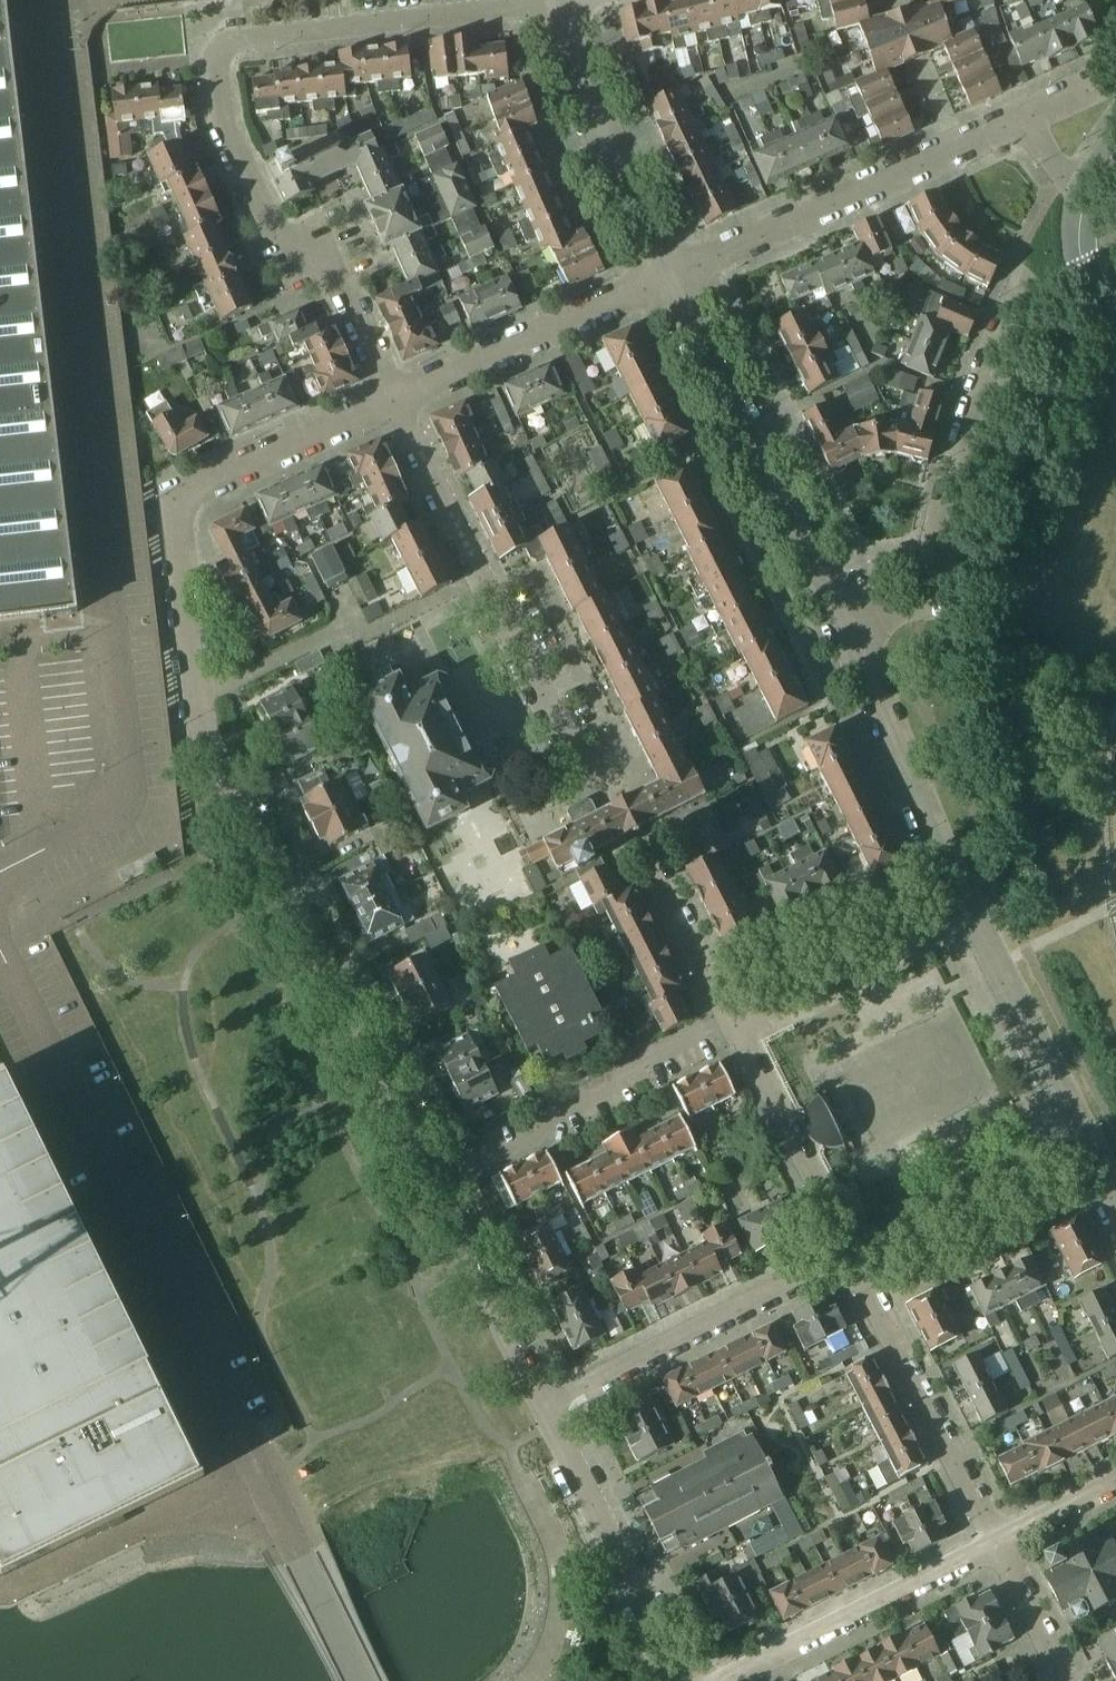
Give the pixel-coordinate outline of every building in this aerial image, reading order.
[(40,617),(43,617),(43,619),(45,619),(45,616),(76,613),(71,575),(73,574),(73,572),(71,573),(70,568),(67,538),(29,212),(25,178),(7,25),(5,13),(4,0),(0,0),(0,622),(40,617)] [(685,1),(693,34),(705,31),(708,43),(718,40),(708,0),(691,0),(685,1)] [(718,40),(728,38),(725,26),(738,23),(736,17),(732,0),(708,0),(718,40)] [(736,17),(747,15),(749,27),(760,24),(754,0),(732,0),(736,17)] [(760,24),(770,22),(768,10),(780,7),(778,0),(754,0),(760,24)] [(786,8),(795,6),(793,0),(784,0),(786,8)] [(818,9),(856,0),(816,0),(818,9)] [(818,9),(821,21),(833,18),(836,30),(858,25),(868,22),(868,20),(863,0),(856,0),(818,9)] [(944,22),(941,14),(953,11),(951,2),(950,0),(928,5),(898,13),(905,36),(911,34),(944,22)] [(979,8),(993,5),(991,0),(977,0),(979,8)] [(1029,8),(1042,3),(1041,0),(1026,0),(1029,8)] [(1055,10),(1063,7),(1060,0),(1051,0),(1055,10)] [(664,1),(641,6),(652,50),(662,48),(659,36),(669,34),(663,7),(665,6),(664,1)] [(685,1),(665,6),(663,7),(669,34),(673,51),(684,48),(681,37),(693,34),(685,1)] [(1025,5),(1017,8),(1022,19),(1029,16),(1025,5)] [(618,12),(626,44),(638,41),(641,53),(652,50),(641,6),(618,12)] [(1085,6),(1059,18),(1072,48),(1098,37),(1085,6)] [(985,30),(998,27),(994,9),(980,12),(985,30)] [(905,36),(898,13),(868,20),(868,22),(858,25),(866,49),(898,38),(905,36)] [(1036,28),(1035,28),(1033,29),(1045,56),(1047,60),(1072,48),(1059,18),(1036,28)] [(920,56),(942,46),(963,36),(962,35),(958,27),(947,32),(944,22),(911,34),(905,36),(914,59),(920,56)] [(802,24),(793,26),(796,39),(805,37),(802,24)] [(1034,24),(1007,36),(1018,60),(1007,65),(1011,73),(1022,68),(1021,67),(1045,56),(1033,29),(1035,28),(1034,24)] [(963,36),(942,46),(951,65),(992,47),(988,37),(977,42),(972,30),(962,35),(963,36)] [(914,59),(905,36),(898,38),(866,49),(875,74),(884,70),(885,72),(914,59)] [(474,37),(451,39),(456,77),(477,74),(475,48),(474,37)] [(805,37),(796,39),(801,52),(809,50),(805,37)] [(428,42),(432,80),(456,77),(451,39),(428,42)] [(406,45),(383,47),(388,93),(399,91),(398,79),(410,78),(406,45)] [(503,45),(475,48),(477,74),(485,74),(485,79),(507,77),(503,45)] [(383,47),(360,50),(364,83),(376,82),(378,94),(388,93),(383,47)] [(992,47),(951,65),(960,86),(990,72),(985,62),(996,57),(992,47)] [(1012,47),(1003,51),(1009,63),(1017,60),(1012,47)] [(338,53),(339,64),(343,98),(355,97),(353,85),(364,83),(360,50),(338,53)] [(780,50),(768,54),(770,63),(783,59),(780,50)] [(770,63),(768,54),(755,58),(746,61),(750,76),(764,72),(763,66),(770,63)] [(339,64),(318,67),(323,112),(334,111),(333,99),(343,98),(339,64)] [(726,66),(729,81),(738,79),(735,64),(726,66)] [(682,81),(694,75),(690,65),(677,71),(682,81)] [(318,67),(295,69),(299,103),(311,101),(312,113),(323,112),(318,67)] [(723,67),(713,70),(717,84),(727,81),(723,67)] [(829,93),(854,83),(850,74),(834,80),(829,68),(821,72),(829,93)] [(272,72),(273,78),(278,121),(279,121),(289,120),(287,104),(299,103),(295,69),(272,72)] [(894,91),(885,72),(884,70),(875,74),(854,83),(859,94),(848,99),(852,110),(894,91)] [(177,72),(166,74),(168,85),(179,83),(177,72)] [(990,72),(960,86),(969,107),(1010,89),(1006,78),(995,83),(990,72)] [(649,95),(674,84),(670,74),(645,85),(649,95)] [(812,97),(804,76),(791,81),(795,89),(797,88),(802,101),(812,97)] [(267,122),(268,122),(278,121),(273,78),(251,80),(255,114),(266,113),(267,122)] [(485,97),(493,117),(528,102),(521,81),(485,97)] [(791,81),(778,86),(782,94),(795,89),(791,81)] [(157,85),(134,88),(138,122),(151,120),(152,135),(161,134),(158,91),(157,85)] [(494,92),(493,85),(480,86),(480,96),(494,92)] [(717,96),(711,85),(703,90),(709,100),(717,96)] [(134,88),(111,91),(114,116),(105,117),(110,159),(130,156),(128,135),(140,133),(138,122),(134,88)] [(184,122),(180,89),(158,91),(161,134),(167,146),(177,142),(175,132),(174,123),(184,122)] [(479,89),(465,92),(468,101),(481,98),(479,89)] [(646,103),(655,124),(698,105),(693,96),(682,101),(677,90),(646,103)] [(894,91),(852,110),(856,119),(868,114),(873,126),(903,112),(894,91)] [(766,100),(763,92),(750,97),(753,105),(755,105),(759,117),(772,112),(767,100),(766,100)] [(458,95),(440,98),(442,111),(460,107),(458,95)] [(717,96),(709,100),(716,113),(724,108),(717,96)] [(752,107),(749,97),(737,102),(740,111),(752,107)] [(835,116),(847,111),(843,101),(830,106),(835,116)] [(528,102),(493,117),(500,139),(524,128),(525,130),(536,125),(528,102)] [(698,105),(655,124),(664,145),(697,130),(692,121),(703,115),(698,105)] [(359,111),(363,120),(375,114),(371,106),(359,111)] [(430,107),(401,120),(406,133),(436,119),(430,107)] [(451,112),(443,116),(451,136),(460,132),(451,112)] [(818,112),(809,116),(827,158),(849,148),(835,118),(823,123),(818,112)] [(848,112),(836,117),(839,125),(852,120),(848,112)] [(903,112),(873,126),(877,136),(866,141),(871,151),(912,132),(903,112)] [(335,121),(336,124),(339,130),(351,125),(348,116),(335,121)] [(827,158),(809,116),(788,125),(793,136),(806,167),(827,158)] [(401,120),(381,129),(387,141),(406,133),(401,120)] [(723,128),(729,140),(737,135),(731,124),(723,128)] [(438,125),(414,136),(423,157),(444,149),(448,147),(438,125)] [(325,126),(302,129),(303,138),(326,135),(325,126)] [(524,128),(500,139),(494,142),(499,153),(488,158),(492,167),(534,149),(525,130),(524,128)] [(286,140),(303,138),(302,129),(285,131),(286,140)] [(697,130),(664,145),(674,166),(717,145),(713,136),(702,141),(697,130)] [(806,167),(793,136),(783,141),(778,130),(768,134),(786,176),(806,167)] [(460,132),(451,136),(460,156),(469,153),(460,132)] [(342,147),(337,136),(318,144),(331,174),(353,164),(378,153),(378,152),(370,134),(342,147)] [(786,176),(768,134),(758,139),(763,150),(752,155),(766,185),(786,176)] [(743,148),(737,135),(729,140),(734,152),(743,148)] [(149,143),(152,152),(165,146),(161,138),(149,143)] [(177,142),(167,146),(147,155),(155,175),(149,178),(153,188),(160,185),(190,171),(189,169),(177,142)] [(273,143),(261,148),(265,157),(277,151),(273,143)] [(866,143),(854,149),(858,157),(870,151),(866,143)] [(318,144),(289,157),(296,174),(304,171),(310,184),(331,174),(318,144)] [(353,164),(362,185),(393,171),(388,160),(399,155),(394,144),(378,152),(378,153),(353,164)] [(717,145),(674,166),(684,185),(716,170),(711,161),(722,155),(717,145)] [(444,149),(423,157),(432,176),(452,168),(444,149)] [(543,171),(534,149),(492,167),(492,168),(483,172),(479,164),(466,170),(473,186),(496,176),(497,177),(507,173),(512,184),(543,171)] [(266,167),(284,205),(314,191),(310,184),(304,171),(296,174),(289,157),(288,154),(273,161),(275,164),(266,167)] [(759,185),(750,164),(742,168),(751,188),(759,185)] [(111,166),(112,176),(125,174),(124,165),(111,166)] [(196,166),(189,169),(190,171),(160,185),(164,195),(170,192),(178,208),(208,195),(196,166)] [(413,185),(371,204),(365,207),(383,249),(389,246),(432,227),(451,218),(471,210),(475,208),(456,166),(452,168),(432,176),(413,185)] [(716,170),(684,185),(694,205),(737,185),(732,176),(721,181),(716,170)] [(393,171),(362,185),(371,204),(413,185),(408,176),(398,181),(393,171)] [(543,171),(512,184),(522,206),(553,192),(549,184),(551,184),(548,177),(546,178),(543,171)] [(737,185),(694,205),(705,225),(736,212),(735,210),(746,205),(737,185)] [(938,189),(905,204),(917,229),(948,211),(938,189)] [(553,192),(522,206),(527,219),(516,223),(521,233),(562,215),(553,192)] [(492,193),(479,199),(483,207),(495,202),(492,193)] [(208,195),(178,208),(186,225),(179,228),(184,239),(214,225),(221,223),(208,195)] [(148,212),(152,220),(165,214),(161,206),(148,212)] [(471,210),(451,218),(459,238),(479,229),(471,210)] [(961,231),(948,211),(917,229),(936,256),(961,231)] [(165,214),(152,220),(156,228),(168,223),(165,214)] [(562,215),(521,233),(525,243),(536,238),(541,250),(548,247),(572,237),(571,234),(562,215)] [(876,217),(851,228),(857,242),(859,242),(867,260),(890,250),(876,217)] [(214,225),(184,239),(191,256),(185,258),(189,268),(195,265),(226,252),(214,225)] [(897,225),(889,229),(895,241),(903,237),(897,225)] [(432,227),(389,246),(398,265),(429,251),(425,241),(436,236),(432,227)] [(468,259),(493,249),(483,227),(479,229),(459,238),(468,259)] [(508,229),(495,235),(499,243),(511,237),(508,229)] [(582,230),(571,234),(572,237),(548,247),(558,265),(593,251),(582,230)] [(980,245),(961,231),(936,256),(961,275),(980,245)] [(511,237),(499,243),(503,251),(515,246),(511,237)] [(857,243),(835,252),(850,285),(853,292),(863,287),(860,281),(874,274),(867,260),(859,242),(857,242),(857,243)] [(1002,255),(980,245),(961,275),(987,287),(1002,255)] [(429,251),(398,265),(407,285),(439,272),(434,261),(445,256),(440,246),(429,251)] [(593,251),(558,265),(569,287),(603,271),(593,251)] [(226,252),(195,265),(204,283),(193,288),(197,298),(239,279),(226,252)] [(835,252),(811,263),(822,288),(826,296),(850,285),(835,252)] [(481,254),(469,260),(473,268),(485,263),(481,254)] [(901,258),(895,260),(892,262),(898,274),(906,271),(901,258)] [(925,266),(918,259),(908,269),(914,276),(925,266)] [(457,265),(460,274),(473,268),(469,260),(457,265)] [(779,277),(790,302),(822,288),(811,263),(779,277)] [(526,270),(514,275),(518,283),(530,278),(526,270)] [(147,277),(151,286),(163,280),(160,272),(147,277)] [(407,285),(374,299),(383,320),(415,306),(410,296),(442,282),(438,273),(439,272),(407,285)] [(506,276),(481,287),(496,319),(520,308),(506,276)] [(530,278),(518,283),(521,292),(534,286),(530,278)] [(239,279),(197,298),(204,313),(215,309),(220,321),(251,307),(239,279)] [(163,280),(151,286),(154,294),(167,288),(163,280)] [(936,288),(949,294),(952,285),(940,280),(936,288)] [(952,285),(949,294),(961,299),(965,290),(952,285)] [(481,287),(457,298),(471,330),(496,319),(481,287)] [(924,303),(919,316),(952,329),(951,331),(966,337),(976,312),(921,289),(916,300),(924,303)] [(870,296),(857,302),(861,310),(874,305),(870,296)] [(818,312),(830,306),(826,298),(814,304),(818,312)] [(845,308),(849,316),(861,310),(857,302),(845,308)] [(442,317),(455,311),(451,303),(438,309),(442,317)] [(889,303),(885,312),(898,317),(901,308),(889,303)] [(192,318),(186,305),(176,310),(181,322),(192,318)] [(415,306),(383,320),(393,341),(428,325),(435,322),(430,312),(420,317),(415,306)] [(781,307),(769,314),(773,322),(785,316),(781,307)] [(773,325),(785,348),(816,332),(804,309),(773,325)] [(299,310),(276,320),(257,328),(261,338),(272,334),(276,344),(308,329),(299,310)] [(459,322),(455,313),(442,318),(446,327),(459,322)] [(952,329),(919,316),(909,341),(942,354),(951,331),(952,329)] [(330,320),(308,329),(276,344),(277,346),(274,347),(278,356),(304,344),(309,353),(339,340),(330,320)] [(251,333),(246,321),(231,327),(236,339),(251,333)] [(428,325),(393,341),(402,361),(437,345),(428,325)] [(631,327),(601,341),(615,370),(645,354),(631,327)] [(841,332),(847,345),(856,341),(849,328),(841,332)] [(816,332),(785,348),(796,371),(828,355),(816,332)] [(198,339),(181,346),(187,359),(204,351),(198,339)] [(339,340),(309,353),(314,364),(302,370),(306,380),(313,377),(348,361),(339,340)] [(867,365),(856,341),(847,345),(859,369),(867,365)] [(942,354),(909,341),(899,365),(932,378),(942,354)] [(886,349),(873,344),(870,353),(882,358),(886,349)] [(180,347),(155,358),(161,370),(186,359),(180,347)] [(271,352),(259,357),(263,366),(275,360),(271,352)] [(659,381),(645,354),(615,370),(629,396),(659,381)] [(828,355),(796,371),(808,394),(840,378),(828,355)] [(348,361),(313,377),(322,397),(357,381),(348,361)] [(550,363),(525,374),(540,406),(564,395),(550,363)] [(916,379),(886,369),(881,386),(902,392),(911,395),(916,379)] [(283,375),(289,387),(297,384),(292,371),(283,375)] [(257,376),(261,387),(275,418),(297,408),(283,378),(271,383),(267,372),(257,376)] [(501,385),(515,417),(540,406),(525,374),(501,385)] [(586,374),(574,380),(578,388),(590,382),(586,374)] [(866,375),(842,386),(853,411),(877,400),(866,375)] [(659,381),(629,396),(642,423),(672,408),(659,381)] [(590,382),(578,388),(582,396),(594,390),(590,382)] [(297,384),(289,387),(294,400),(303,396),(297,384)] [(216,407),(230,438),(252,428),(238,397),(234,387),(224,391),(229,402),(216,407)] [(261,387),(238,397),(252,428),(275,418),(261,387)] [(916,397),(911,395),(902,392),(897,408),(898,409),(895,418),(895,423),(934,432),(944,399),(918,391),(916,397)] [(490,401),(495,413),(503,409),(498,398),(490,401)] [(465,401),(429,417),(439,438),(474,423),(473,422),(465,401)] [(165,402),(145,414),(169,455),(176,456),(207,438),(195,418),(180,427),(165,402)] [(826,403),(801,415),(816,445),(841,433),(826,403)] [(686,435),(672,408),(642,423),(656,450),(686,435)] [(503,409),(495,413),(501,426),(509,422),(503,409)] [(563,424),(567,433),(579,426),(575,418),(563,424)] [(474,423),(439,438),(448,458),(479,444),(474,433),(485,429),(481,419),(473,422),(474,423)] [(895,423),(852,428),(860,458),(870,457),(871,461),(884,459),(883,455),(893,454),(895,423)] [(934,432),(895,423),(893,454),(910,458),(912,462),(920,464),(924,461),(926,461),(934,432)] [(852,428),(841,433),(816,445),(830,473),(832,472),(837,474),(844,471),(845,466),(860,458),(852,428)] [(614,429),(602,435),(605,443),(617,436),(614,429)] [(533,451),(545,445),(541,435),(528,441),(533,451)] [(524,436),(512,442),(516,451),(528,445),(524,436)] [(617,436),(605,443),(610,451),(622,445),(617,436)] [(381,439),(346,455),(355,475),(355,476),(390,460),(381,439)] [(479,444),(448,458),(457,479),(466,475),(466,474),(488,464),(484,454),(479,444)] [(619,487),(599,447),(587,453),(607,493),(619,487)] [(466,474),(466,475),(477,496),(477,498),(500,486),(510,481),(494,449),(484,454),(488,464),(466,474)] [(522,460),(529,472),(537,468),(531,456),(522,460)] [(390,460),(355,476),(355,475),(348,478),(352,488),(363,483),(368,494),(399,480),(390,460)] [(322,465),(300,475),(319,516),(329,512),(324,501),(336,496),(322,465)] [(692,481),(684,465),(653,481),(671,517),(702,501),(699,495),(699,493),(693,481),(692,481)] [(537,468),(529,472),(535,484),(543,480),(537,468)] [(327,474),(332,486),(340,482),(335,471),(327,474)] [(300,475),(276,486),(290,517),(290,516),(304,510),(309,521),(319,516),(300,475)] [(399,480),(368,494),(372,504),(361,509),(366,518),(368,517),(398,503),(399,505),(408,501),(399,480)] [(543,480),(535,484),(541,496),(549,492),(543,480)] [(340,482),(332,486),(338,499),(346,495),(340,482)] [(255,495),(263,515),(268,526),(269,526),(281,520),(285,531),(295,527),(290,516),(290,517),(276,486),(255,495)] [(477,498),(477,496),(468,500),(483,530),(514,514),(500,486),(477,498)] [(546,504),(552,516),(560,512),(554,500),(546,504)] [(705,507),(702,501),(671,517),(687,550),(688,551),(716,537),(717,537),(720,536),(712,521),(712,519),(706,507),(705,507)] [(398,503),(368,517),(381,543),(390,539),(390,538),(411,528),(410,527),(399,505),(398,503)] [(209,532),(224,562),(258,545),(251,532),(254,531),(243,510),(211,526),(209,532)] [(355,512),(346,516),(351,527),(360,523),(355,512)] [(560,512),(552,516),(558,529),(566,524),(560,512)] [(514,514),(483,530),(498,560),(526,546),(529,544),(514,514)] [(271,530),(269,526),(268,526),(263,515),(253,519),(261,535),(271,530)] [(435,553),(419,522),(410,527),(411,528),(390,538),(390,539),(405,568),(435,553)] [(639,522),(627,528),(631,537),(643,530),(639,522)] [(326,532),(330,541),(345,533),(341,525),(326,532)] [(566,525),(529,544),(526,546),(524,551),(529,560),(535,563),(544,558),(553,576),(595,555),(590,544),(579,550),(566,525)] [(643,530),(631,537),(635,544),(647,538),(643,530)] [(607,538),(612,546),(624,540),(620,531),(607,538)] [(734,572),(717,537),(716,537),(688,551),(687,550),(685,551),(698,577),(687,582),(693,593),(734,572)] [(310,540),(303,543),(307,552),(314,549),(310,540)] [(624,540),(612,546),(615,554),(628,548),(624,540)] [(307,552),(303,543),(297,546),(301,555),(307,552)] [(224,562),(215,566),(225,587),(268,565),(258,545),(224,562)] [(348,545),(340,550),(346,562),(354,558),(348,545)] [(330,547),(310,557),(323,584),(324,584),(327,590),(346,580),(343,574),(344,574),(330,547)] [(270,555),(274,562),(286,556),(281,549),(270,555)] [(450,584),(435,553),(405,568),(421,599),(450,584)] [(595,555),(553,576),(571,611),(574,610),(574,609),(602,595),(601,594),(588,569),(599,564),(595,555)] [(643,561),(648,570),(660,564),(656,555),(643,561)] [(286,556),(274,562),(277,570),(289,564),(286,556)] [(660,564),(648,570),(652,578),(664,572),(660,564)] [(268,565),(225,587),(235,607),(245,602),(265,591),(260,581),(273,575),(268,565)] [(750,604),(734,572),(693,593),(697,601),(708,596),(720,619),(750,604)] [(364,574),(354,579),(360,590),(370,585),(364,574)] [(315,604),(323,600),(311,575),(303,579),(315,604)] [(289,589),(285,581),(275,586),(279,594),(289,589)] [(370,585),(360,590),(366,602),(376,598),(370,585)] [(268,598),(265,591),(245,602),(262,636),(268,638),(300,622),(290,601),(280,606),(275,595),(268,598)] [(574,609),(574,610),(591,644),(622,629),(604,593),(601,594),(602,595),(574,609)] [(642,607),(647,616),(659,610),(655,601),(642,607)] [(768,639),(768,638),(750,604),(720,619),(720,621),(710,626),(714,636),(725,630),(738,656),(740,654),(740,653),(768,639)] [(659,610),(647,616),(650,623),(663,617),(659,610)] [(678,631),(682,639),(694,633),(690,625),(678,631)] [(622,629),(591,644),(596,653),(595,653),(607,677),(638,661),(622,629)] [(694,633),(682,639),(687,647),(699,641),(694,633)] [(659,641),(663,649),(675,643),(671,634),(659,641)] [(771,637),(768,638),(768,639),(740,653),(740,654),(757,688),(789,672),(786,666),(786,665),(780,653),(778,652),(771,637)] [(675,643),(663,649),(667,657),(679,651),(675,643)] [(300,675),(314,668),(324,663),(318,651),(294,663),(300,675)] [(638,661),(607,677),(619,701),(620,701),(625,711),(626,712),(654,698),(654,699),(657,698),(638,661)] [(806,705),(818,701),(806,665),(795,669),(806,705)] [(792,678),(789,672),(757,688),(775,723),(806,707),(799,692),(799,690),(793,678),(792,678)] [(437,676),(410,690),(405,692),(398,678),(359,698),(388,755),(386,762),(390,771),(397,773),(426,831),(465,811),(458,797),(489,780),(492,773),(488,766),(481,764),(475,766),(439,696),(445,693),(447,686),(444,679),(437,676)] [(272,729),(274,733),(306,716),(299,703),(307,699),(299,683),(259,703),(265,716),(265,720),(268,727),(272,729)] [(713,700),(717,708),(729,701),(725,693),(713,700)] [(654,698),(626,712),(625,711),(623,713),(640,748),(682,727),(677,717),(666,723),(654,699),(654,698)] [(337,713),(336,710),(330,699),(322,704),(323,708),(329,718),(337,713)] [(729,701),(717,708),(721,716),(734,709),(729,701)] [(695,710),(699,718),(711,712),(707,704),(695,710)] [(711,712),(699,718),(703,726),(715,720),(711,712)] [(306,716),(274,733),(276,737),(276,741),(279,748),(283,750),(289,763),(321,747),(317,738),(321,736),(316,727),(312,729),(306,716)] [(332,725),(340,741),(348,738),(341,722),(332,725)] [(682,727),(640,748),(657,781),(688,766),(676,742),(687,736),(682,727)] [(804,742),(818,770),(847,755),(833,728),(804,742)] [(357,752),(351,740),(328,752),(334,764),(357,752)] [(753,749),(741,755),(745,763),(758,756),(753,749)] [(861,782),(847,755),(818,770),(832,797),(861,782)] [(758,756),(745,763),(749,771),(762,764),(758,756)] [(762,764),(749,771),(754,779),(766,772),(762,764)] [(689,765),(688,766),(657,781),(641,790),(656,820),(704,795),(689,765)] [(321,769),(296,782),(302,794),(327,781),(321,769)] [(729,778),(733,786),(745,780),(741,771),(729,778)] [(766,772),(754,779),(758,787),(770,780),(766,772)] [(302,809),(311,825),(356,802),(344,778),(336,781),(304,797),(308,806),(302,809)] [(386,778),(373,784),(377,791),(389,785),(386,778)] [(770,780),(758,787),(762,795),(774,788),(770,780)] [(874,808),(861,782),(832,797),(845,823),(874,808)] [(774,788),(762,795),(766,803),(778,796),(774,788)] [(572,825),(524,849),(531,865),(549,856),(557,871),(560,877),(574,870),(578,879),(604,866),(599,857),(601,857),(597,849),(614,841),(635,830),(656,820),(641,790),(620,800),(599,811),(596,812),(590,801),(584,799),(568,807),(566,813),(572,825)] [(398,832),(391,819),(377,792),(367,797),(377,817),(375,818),(378,825),(369,830),(375,843),(398,832)] [(745,800),(751,812),(760,808),(754,796),(745,800)] [(778,796),(766,803),(770,811),(782,804),(778,796)] [(356,802),(311,825),(319,841),(324,838),(329,847),(361,831),(360,830),(368,827),(356,802)] [(708,808),(678,823),(689,843),(729,822),(724,813),(714,818),(708,808)] [(760,808),(751,812),(758,824),(766,820),(760,808)] [(888,835),(874,808),(845,823),(858,850),(888,835)] [(814,831),(806,814),(798,818),(800,824),(802,823),(807,834),(814,831)] [(823,819),(815,823),(821,835),(830,831),(823,819)] [(766,820),(758,824),(761,831),(769,827),(766,820)] [(793,820),(785,824),(791,836),(799,832),(793,820)] [(689,843),(698,862),(699,862),(715,855),(729,848),(723,837),(734,832),(729,822),(689,843)] [(785,824),(776,828),(783,840),(791,836),(785,824)] [(398,832),(375,843),(381,855),(396,847),(401,858),(409,854),(398,832)] [(888,835),(858,850),(872,878),(902,863),(888,835)] [(752,840),(744,844),(750,857),(758,853),(752,840)] [(807,845),(798,850),(818,890),(839,880),(837,876),(831,864),(825,852),(824,850),(813,856),(807,845)] [(833,848),(825,852),(831,864),(839,860),(833,848)] [(818,890),(798,850),(788,855),(794,865),(784,870),(799,900),(818,890)] [(715,855),(699,862),(698,862),(684,869),(705,910),(735,895),(715,855)] [(352,907),(354,911),(393,891),(385,874),(391,872),(384,858),(339,881),(345,894),(345,898),(348,905),(352,907)] [(846,872),(839,860),(831,864),(837,876),(846,872)] [(525,869),(523,870),(534,892),(536,891),(543,888),(545,886),(533,864),(532,866),(525,869)] [(604,866),(578,879),(592,906),(620,892),(620,891),(606,865),(604,866)] [(763,881),(767,889),(778,911),(799,900),(784,870),(772,876),(767,865),(757,870),(759,873),(763,881)] [(159,866),(122,885),(129,897),(166,879),(159,866)] [(557,871),(546,876),(549,882),(560,877),(557,871)] [(746,880),(751,887),(763,881),(759,873),(746,880)] [(763,881),(751,887),(755,896),(767,889),(763,881)] [(620,892),(592,906),(597,915),(605,911),(612,925),(644,909),(632,885),(620,891),(620,892)] [(393,891),(354,911),(356,915),(356,920),(359,927),(363,929),(370,942),(412,920),(405,907),(402,908),(393,891)] [(539,891),(514,903),(520,916),(545,903),(539,891)] [(735,895),(705,910),(726,952),(756,937),(735,895)] [(562,922),(574,915),(570,907),(558,914),(562,922)] [(644,909),(612,925),(629,959),(645,951),(639,938),(655,930),(644,909)] [(424,935),(445,925),(440,914),(428,920),(428,919),(404,931),(410,943),(425,935),(424,935)] [(579,923),(574,915),(562,922),(566,930),(579,923)] [(462,930),(450,936),(455,947),(467,941),(462,930)] [(655,930),(639,938),(645,951),(629,959),(641,982),(673,966),(661,944),(662,944),(655,930)] [(592,935),(580,941),(584,949),(596,943),(592,935)] [(542,948),(528,955),(508,965),(514,978),(494,989),(510,1021),(526,1052),(536,1046),(545,1064),(562,1056),(565,1063),(585,1052),(582,1045),(599,1037),(590,1019),(600,1014),(585,983),(569,950),(548,961),(542,948)] [(386,973),(398,998),(436,979),(423,954),(386,973)] [(673,966),(641,982),(647,995),(643,997),(648,1006),(676,992),(676,993),(684,989),(673,966)] [(436,979),(398,998),(411,1023),(448,1004),(443,994),(451,990),(443,975),(436,979)] [(611,983),(603,987),(609,998),(617,994),(611,983)] [(475,1008),(484,1003),(478,990),(469,995),(475,1008)] [(676,992),(648,1006),(662,1034),(690,1020),(676,993),(676,992)] [(617,994),(609,998),(615,1011),(623,1007),(617,994)] [(628,1016),(619,1020),(626,1032),(634,1028),(628,1016)] [(448,1076),(450,1081),(482,1064),(474,1048),(482,1044),(475,1030),(435,1051),(441,1063),(440,1067),(444,1074),(448,1076)] [(501,1055),(508,1051),(497,1030),(489,1034),(495,1046),(496,1045),(501,1055)] [(718,1063),(695,1074),(711,1106),(734,1095),(718,1063)] [(482,1064),(450,1081),(452,1085),(452,1089),(455,1096),(459,1098),(465,1110),(497,1094),(482,1064)] [(533,1099),(521,1075),(517,1067),(505,1073),(521,1105),(533,1099)] [(671,1086),(685,1113),(687,1118),(711,1106),(695,1074),(671,1086)] [(2,1576),(82,1536),(83,1536),(82,1535),(121,1516),(121,1517),(202,1477),(191,1455),(192,1455),(177,1424),(149,1367),(6,1078),(5,1075),(0,1077),(0,1572),(2,1576)] [(806,1108),(805,1110),(804,1112),(803,1115),(803,1122),(804,1128),(806,1132),(812,1142),(819,1146),(822,1147),(824,1148),(826,1148),(828,1149),(831,1149),(835,1148),(837,1148),(839,1147),(841,1146),(850,1142),(841,1125),(844,1121),(839,1110),(834,1110),(825,1093),(817,1097),(815,1098),(811,1101),(810,1102),(807,1106),(806,1108)] [(678,1115),(655,1127),(671,1159),(694,1147),(678,1115)] [(655,1127),(637,1136),(633,1138),(649,1170),(671,1159),(655,1127)] [(601,1144),(605,1152),(610,1150),(626,1182),(649,1170),(633,1138),(637,1136),(633,1128),(601,1144)] [(610,1150),(605,1152),(587,1161),(604,1193),(626,1182),(610,1150)] [(545,1151),(521,1162),(538,1194),(561,1183),(545,1151)] [(750,1154),(738,1160),(742,1168),(754,1162),(750,1154)] [(726,1166),(730,1174),(742,1168),(738,1160),(726,1166)] [(564,1173),(564,1174),(580,1205),(604,1193),(587,1161),(564,1173)] [(521,1162),(498,1174),(514,1206),(538,1194),(521,1162)] [(758,1182),(751,1169),(743,1173),(749,1186),(758,1182)] [(749,1186),(743,1173),(735,1178),(739,1186),(742,1190),(749,1186)] [(697,1180),(685,1187),(689,1195),(701,1189),(697,1180)] [(673,1193),(677,1201),(689,1195),(685,1187),(673,1193)] [(1030,1190),(1024,1193),(1027,1199),(1033,1196),(1030,1190)] [(785,1197),(761,1209),(777,1241),(801,1229),(785,1197)] [(698,1212),(692,1199),(683,1204),(690,1216),(698,1212)] [(640,1209),(644,1217),(656,1211),(652,1203),(640,1209)] [(690,1216),(683,1204),(676,1208),(682,1220),(690,1216)] [(558,1205),(546,1212),(550,1220),(562,1214),(558,1205)] [(753,1253),(777,1241),(761,1209),(737,1221),(753,1253)] [(538,1226),(550,1220),(546,1212),(534,1218),(538,1226)] [(629,1214),(617,1220),(621,1229),(633,1223),(629,1214)] [(1081,1215),(1049,1231),(1061,1255),(1093,1239),(1081,1215)] [(605,1227),(609,1235),(621,1229),(617,1220),(605,1227)] [(652,1230),(648,1221),(641,1225),(647,1238),(651,1246),(658,1242),(652,1230)] [(515,1238),(527,1262),(558,1246),(547,1222),(515,1238)] [(699,1235),(703,1243),(704,1242),(716,1267),(717,1266),(740,1255),(724,1223),(699,1235)] [(585,1232),(582,1225),(581,1224),(569,1230),(573,1238),(585,1232)] [(647,1238),(641,1225),(632,1229),(638,1242),(647,1238)] [(590,1241),(585,1232),(573,1238),(577,1248),(582,1245),(590,1241)] [(1093,1239),(1061,1255),(1073,1279),(1105,1263),(1093,1239)] [(703,1243),(682,1254),(697,1286),(721,1274),(717,1266),(716,1267),(704,1242),(703,1243)] [(602,1245),(594,1249),(599,1261),(608,1257),(602,1245)] [(558,1246),(527,1262),(539,1285),(570,1269),(558,1246)] [(682,1254),(659,1265),(675,1297),(697,1286),(682,1254)] [(1044,1254),(1031,1260),(1035,1268),(1048,1262),(1044,1254)] [(1030,1256),(1009,1267),(1029,1307),(1039,1302),(1033,1292),(1045,1286),(1039,1276),(1035,1268),(1031,1260),(1030,1256)] [(1048,1262),(1035,1268),(1039,1276),(1052,1270),(1048,1262)] [(659,1265),(637,1276),(636,1277),(648,1301),(651,1309),(675,1297),(659,1265)] [(593,1281),(605,1274),(601,1266),(589,1273),(593,1281)] [(1009,1267),(989,1277),(1004,1307),(1014,1302),(1020,1312),(1029,1307),(1009,1267)] [(625,1313),(640,1305),(648,1301),(636,1277),(637,1276),(633,1269),(609,1281),(625,1313)] [(974,1300),(978,1307),(989,1328),(998,1323),(993,1312),(1004,1307),(989,1277),(968,1288),(970,1291),(974,1300)] [(548,1304),(560,1328),(592,1312),(580,1288),(548,1304)] [(1077,1301),(1084,1315),(1085,1314),(1093,1330),(1115,1318),(1115,1316),(1109,1302),(1110,1302),(1103,1288),(1077,1301)] [(937,1289),(905,1305),(917,1328),(949,1312),(937,1289)] [(958,1297),(962,1306),(974,1300),(970,1291),(958,1297)] [(829,1309),(823,1297),(807,1305),(824,1339),(845,1328),(834,1306),(829,1309)] [(617,1299),(609,1303),(615,1315),(623,1311),(617,1299)] [(974,1300),(962,1306),(966,1313),(978,1307),(974,1300)] [(807,1305),(790,1313),(797,1325),(792,1328),(803,1350),(824,1339),(807,1305)] [(592,1312),(560,1328),(572,1351),(604,1335),(592,1312)] [(949,1312),(917,1328),(929,1352),(960,1336),(949,1312)] [(1093,1330),(1101,1346),(1100,1346),(1107,1360),(1115,1355),(1115,1318),(1093,1330)] [(755,1331),(751,1334),(765,1362),(784,1353),(770,1324),(765,1327),(758,1329),(755,1331)] [(1057,1325),(1049,1329),(1055,1341),(1063,1337),(1057,1325)] [(751,1334),(733,1343),(747,1371),(765,1362),(751,1334)] [(1022,1343),(1026,1351),(1039,1345),(1034,1337),(1022,1343)] [(1063,1337),(1055,1341),(1061,1353),(1069,1349),(1063,1337)] [(733,1343),(715,1352),(729,1380),(747,1371),(733,1343)] [(829,1358),(831,1363),(833,1366),(857,1354),(853,1346),(829,1358)] [(1001,1354),(1008,1366),(1016,1362),(1010,1349),(1001,1354)] [(1069,1349),(1061,1353),(1067,1365),(1075,1361),(1069,1349)] [(715,1352),(697,1361),(712,1389),(729,1380),(715,1352)] [(976,1352),(951,1365),(958,1379),(958,1378),(966,1394),(991,1382),(983,1366),(976,1352)] [(871,1356),(842,1370),(852,1389),(881,1374),(871,1356)] [(697,1361),(679,1370),(694,1399),(712,1389),(697,1361)] [(1016,1362),(1008,1366),(1014,1378),(1022,1374),(1016,1362)] [(1111,1366),(1100,1372),(1104,1380),(1115,1374),(1111,1366)] [(671,1373),(660,1379),(675,1408),(694,1399),(679,1370),(674,1372),(671,1373)] [(881,1374),(852,1389),(861,1407),(890,1392),(881,1374)] [(1022,1374),(1014,1378),(1020,1390),(1028,1386),(1022,1374)] [(787,1375),(775,1382),(779,1390),(791,1384),(787,1375)] [(763,1387),(767,1396),(779,1390),(775,1382),(763,1387)] [(991,1382),(966,1394),(974,1410),(973,1410),(980,1424),(1006,1411),(999,1397),(998,1397),(991,1382)] [(908,1428),(890,1392),(861,1407),(879,1442),(908,1428)] [(1100,1403),(1115,1434),(1115,1395),(1100,1403)] [(618,1417),(626,1432),(626,1433),(639,1427),(643,1434),(653,1429),(658,1439),(668,1434),(649,1397),(635,1404),(637,1407),(618,1417)] [(753,1398),(741,1404),(745,1412),(757,1406),(753,1398)] [(795,1402),(787,1406),(793,1418),(801,1414),(795,1402)] [(1079,1414),(1087,1430),(1074,1436),(1082,1451),(1082,1452),(1082,1453),(1096,1446),(1095,1445),(1107,1439),(1115,1435),(1115,1434),(1100,1403),(1079,1414)] [(729,1410),(733,1418),(745,1412),(741,1404),(729,1410)] [(1022,1412),(1009,1418),(1013,1426),(1026,1420),(1022,1412)] [(669,1417),(676,1430),(684,1426),(678,1413),(669,1417)] [(807,1426),(801,1414),(793,1418),(799,1430),(807,1426)] [(1079,1414),(1045,1431),(1061,1463),(1070,1458),(1082,1452),(1082,1451),(1074,1436),(1087,1430),(1079,1414)] [(717,1416),(705,1422),(709,1430),(721,1424),(717,1416)] [(1009,1418),(998,1424),(1002,1432),(1013,1426),(1009,1418)] [(693,1428),(697,1436),(709,1430),(705,1422),(693,1428)] [(684,1426),(676,1430),(682,1441),(690,1437),(684,1426)] [(626,1433),(626,1432),(622,1434),(636,1463),(673,1444),(668,1434),(658,1439),(653,1429),(643,1434),(639,1427),(626,1433)] [(908,1428),(879,1442),(888,1460),(917,1446),(908,1428)] [(1021,1443),(1022,1445),(1036,1473),(1037,1475),(1061,1463),(1045,1431),(1021,1443)] [(783,1498),(775,1484),(780,1481),(763,1447),(758,1450),(751,1435),(745,1438),(742,1432),(702,1452),(705,1459),(685,1470),(684,1469),(649,1487),(651,1491),(637,1498),(666,1554),(679,1547),(681,1550),(706,1538),(705,1537),(757,1510),(757,1511),(771,1505),(776,1516),(787,1511),(782,1499),(783,1498)] [(1009,1486),(1036,1473),(1022,1445),(995,1458),(1009,1486)] [(917,1446),(888,1460),(876,1466),(886,1485),(926,1465),(917,1446)] [(820,1450),(812,1454),(818,1466),(826,1462),(820,1450)] [(831,1474),(823,1478),(829,1490),(837,1486),(831,1474)] [(920,1478),(912,1482),(899,1488),(903,1496),(924,1486),(920,1478)] [(845,1501),(837,1486),(829,1490),(841,1512),(865,1499),(862,1493),(845,1501)] [(899,1488),(888,1494),(892,1502),(903,1496),(899,1488)] [(933,1502),(912,1513),(929,1547),(945,1539),(939,1527),(944,1524),(933,1502)] [(856,1513),(845,1519),(848,1527),(860,1521),(856,1513)] [(912,1513),(891,1523),(902,1546),(907,1543),(913,1555),(929,1547),(912,1513)] [(845,1519),(832,1526),(836,1534),(848,1527),(845,1519)] [(1042,1559),(1048,1571),(1042,1574),(1061,1613),(1068,1610),(1074,1622),(1115,1601),(1115,1522),(1042,1559)] [(821,1531),(809,1537),(813,1545),(825,1539),(821,1531)] [(813,1545),(809,1537),(797,1543),(801,1551),(813,1545)] [(877,1537),(858,1547),(872,1575),(877,1573),(881,1572),(884,1570),(887,1568),(892,1566),(877,1537)] [(751,1545),(741,1550),(748,1562),(752,1559),(757,1557),(751,1545)] [(858,1547),(840,1556),(855,1584),(872,1575),(858,1547)] [(786,1549),(772,1556),(776,1564),(790,1557),(786,1549)] [(776,1564),(772,1556),(762,1561),(766,1569),(776,1564)] [(840,1556),(822,1565),(837,1593),(855,1584),(840,1556)] [(713,1572),(696,1580),(715,1619),(719,1618),(719,1616),(733,1610),(729,1602),(738,1598),(733,1589),(744,1584),(743,1583),(751,1579),(757,1591),(765,1587),(752,1559),(748,1562),(735,1568),(738,1572),(718,1582),(713,1572)] [(822,1565),(805,1574),(819,1602),(837,1593),(822,1565)] [(805,1574),(786,1583),(800,1612),(819,1602),(805,1574)] [(768,1592),(782,1621),(787,1618),(791,1617),(794,1616),(796,1614),(800,1612),(786,1583),(768,1592)] [(762,1619),(744,1584),(733,1589),(738,1598),(729,1602),(733,1610),(719,1616),(719,1618),(727,1633),(746,1623),(748,1627),(762,1619)] [(976,1598),(975,1595),(942,1612),(955,1639),(957,1638),(956,1637),(1001,1615),(989,1591),(976,1598)] [(1001,1615),(956,1637),(957,1638),(964,1652),(967,1650),(974,1662),(1001,1648),(1000,1646),(1013,1639),(1001,1615)] [(923,1624),(900,1636),(917,1668),(940,1657),(949,1676),(963,1669),(953,1650),(949,1651),(945,1643),(943,1644),(935,1627),(926,1631),(923,1624)] [(1097,1640),(1106,1660),(1107,1661),(1115,1657),(1115,1631),(1097,1640)] [(876,1646),(876,1648),(878,1647),(894,1680),(917,1668),(900,1636),(900,1634),(876,1646)] [(855,1659),(866,1680),(892,1680),(894,1680),(878,1647),(876,1648),(855,1659)] [(831,1671),(836,1680),(866,1680),(855,1659),(854,1657),(830,1669),(831,1671)] [(1107,1661),(1106,1660),(1104,1661),(1114,1680),(1115,1680),(1115,1657),(1107,1661)] [(831,1671),(812,1680),(836,1680),(831,1671)]
